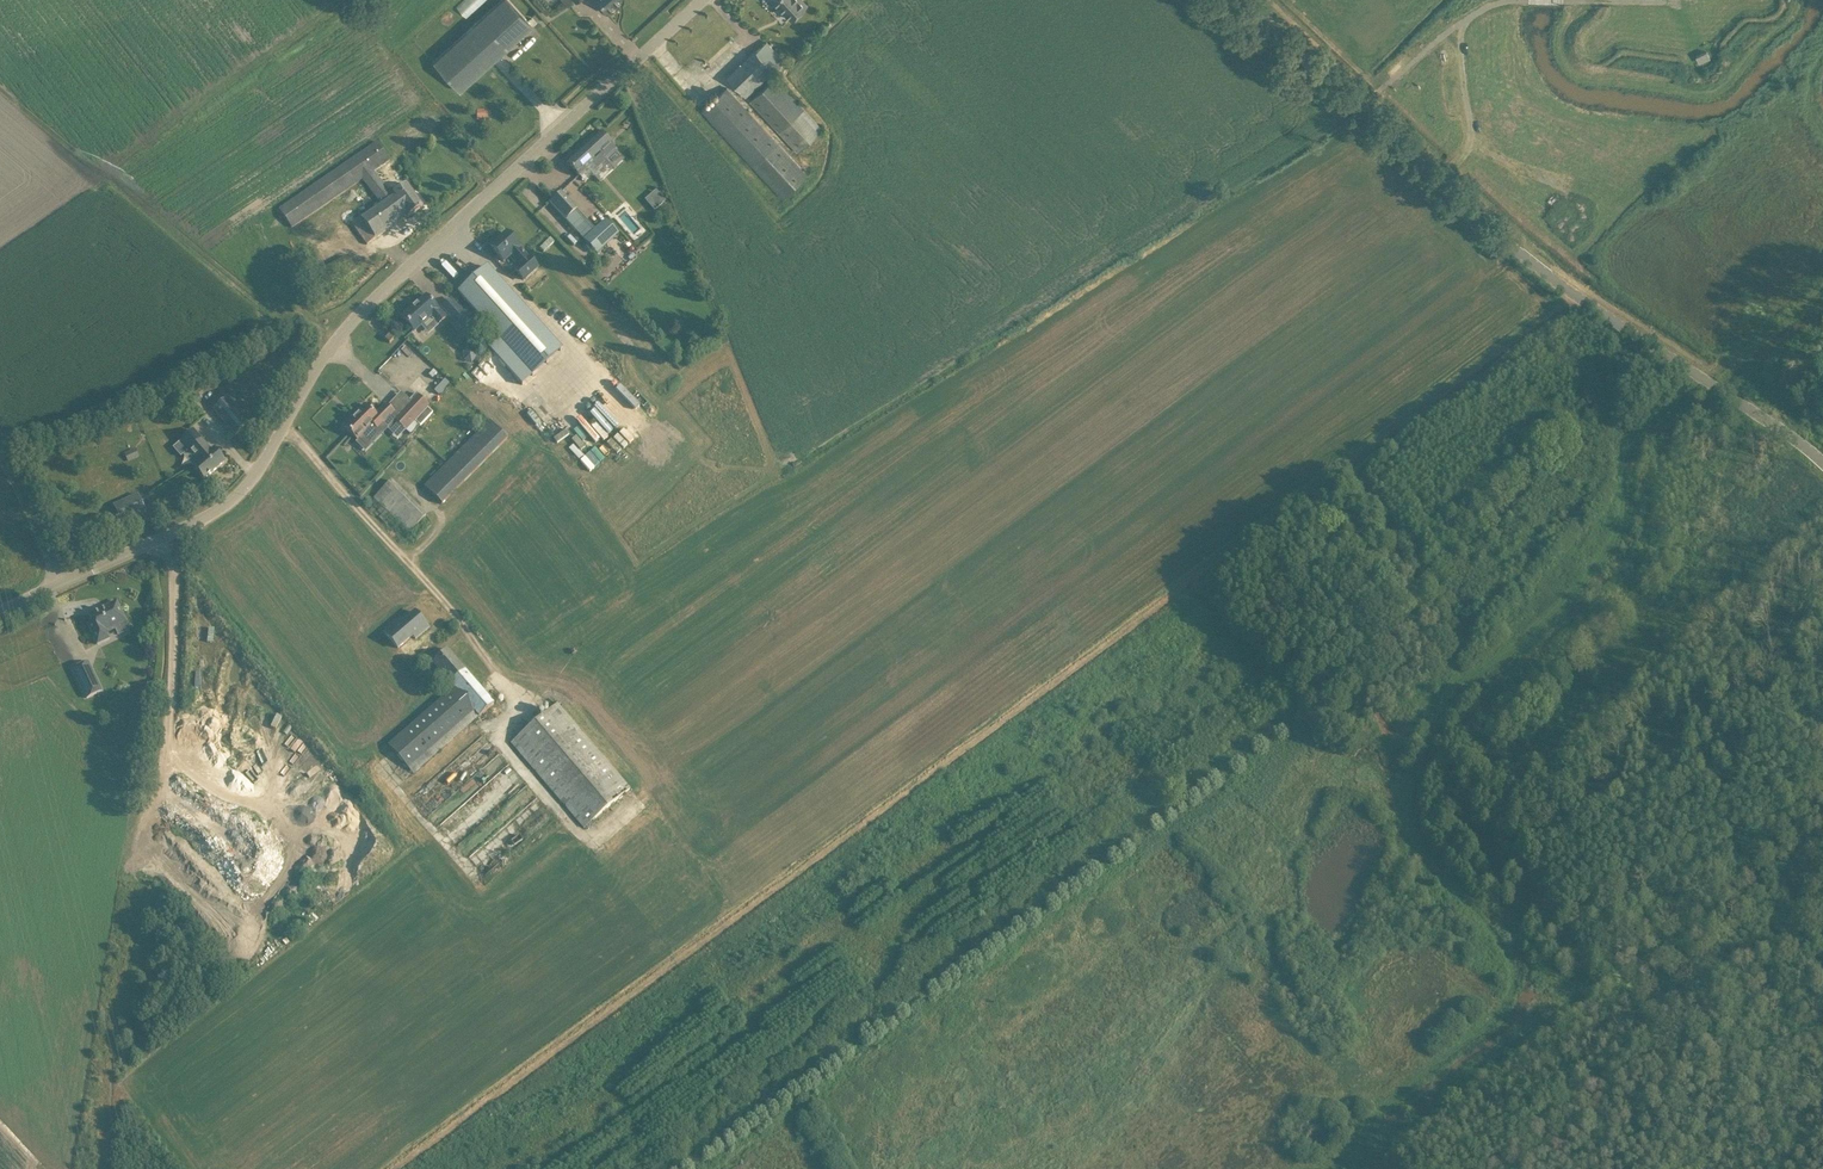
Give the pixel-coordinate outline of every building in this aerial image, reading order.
[(460,90),(532,24),(510,0),(502,0),(434,61),(460,90)] [(456,7),(466,17),(484,0),(463,0),(456,7)] [(607,12),(617,3),(615,2),(617,0),(596,0),(607,12)] [(780,7),(791,18),(805,5),(801,0),(774,0),(780,7)] [(784,59),(774,48),(777,45),(769,36),(765,39),(767,41),(756,51),(755,50),(727,77),(745,96),(767,75),(784,59)] [(1693,56),(1697,63),(1708,57),(1704,49),(1693,56)] [(773,75),(750,97),(748,99),(797,150),(822,126),(773,75)] [(727,87),(702,110),(783,197),(807,174),(727,87)] [(579,177),(588,168),(593,165),(596,169),(617,150),(601,133),(567,164),(579,177)] [(390,161),(378,143),(378,142),(279,210),(292,228),(362,180),(381,203),(352,223),(367,245),(407,217),(408,218),(423,206),(407,184),(392,195),(374,172),(390,161)] [(645,199),(655,211),(667,202),(657,190),(645,199)] [(565,221),(566,220),(575,212),(577,210),(561,192),(549,203),(565,221)] [(606,222),(585,241),(598,255),(619,236),(606,222)] [(538,269),(529,259),(519,248),(520,248),(507,234),(491,248),(504,262),(510,256),(520,268),(516,272),(524,281),(538,269)] [(522,385),(562,350),(486,267),(458,293),(497,336),(486,346),(522,385)] [(438,325),(446,318),(426,296),(417,305),(416,304),(413,308),(402,318),(414,332),(431,317),(438,325)] [(459,326),(467,318),(451,300),(442,307),(459,326)] [(396,337),(391,333),(385,339),(390,344),(396,337)] [(480,356),(472,345),(463,352),(471,363),(480,356)] [(209,403),(214,409),(213,410),(231,431),(235,435),(250,423),(228,397),(227,398),(222,392),(209,403)] [(417,394),(393,420),(406,431),(429,406),(417,394)] [(365,405),(344,427),(358,442),(373,426),(378,430),(395,413),(386,405),(376,416),(365,405)] [(592,449),(602,440),(583,418),(572,427),(579,435),(568,444),(569,446),(558,456),(568,467),(591,448),(592,449)] [(490,422),(425,487),(442,505),(508,439),(490,422)] [(553,429),(559,442),(571,436),(566,423),(553,429)] [(597,430),(604,438),(608,435),(601,426),(597,430)] [(214,449),(211,452),(201,440),(189,450),(199,462),(193,467),(204,480),(225,462),(214,449)] [(393,479),(375,498),(411,533),(429,515),(393,479)] [(137,493),(113,504),(122,522),(146,512),(137,493)] [(88,625),(97,645),(110,639),(105,630),(126,621),(117,602),(89,616),(92,623),(88,625)] [(400,619),(400,620),(384,633),(398,649),(416,633),(419,636),(429,628),(415,612),(403,623),(400,619)] [(389,746),(409,768),(414,774),(480,716),(480,717),(495,704),(447,650),(432,663),(450,683),(444,688),(449,693),(389,746)] [(87,698),(102,691),(92,669),(89,662),(74,669),(87,698)] [(511,743),(584,829),(630,789),(557,704),(511,743)]
